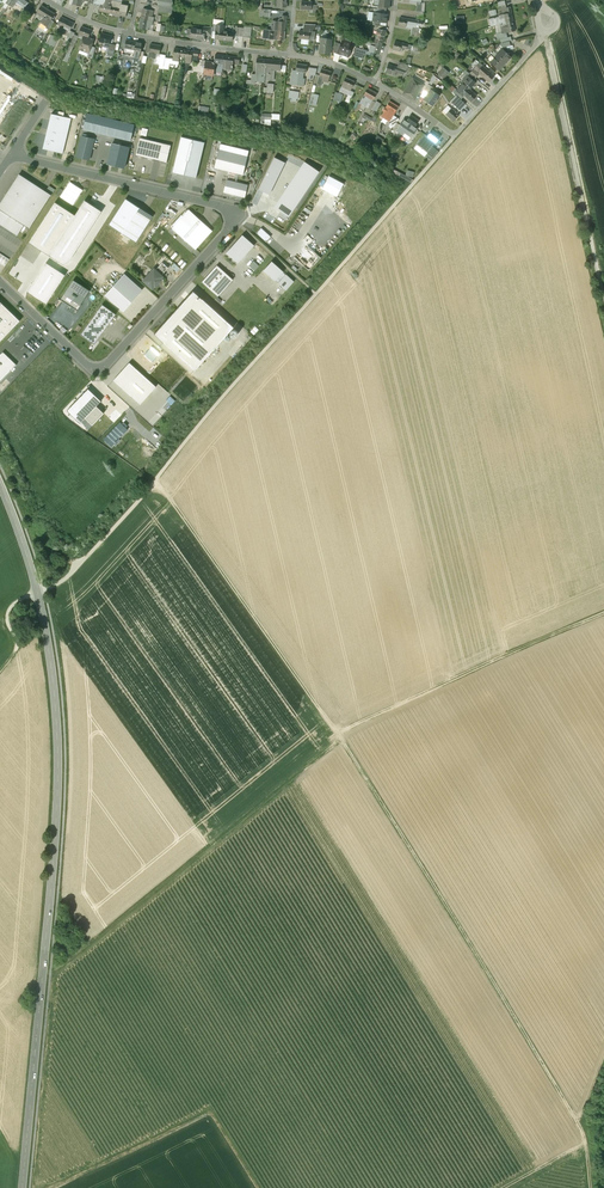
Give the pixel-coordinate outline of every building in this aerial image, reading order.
[(99,3),(101,3),(100,11),(110,13),(112,0),(99,0),(99,3)] [(122,2),(112,0),(110,13),(109,16),(112,16),(113,14),(120,15),(120,14),(126,16),(129,6),(122,4),(122,2)] [(312,1),(302,1),(301,9),(311,10),(312,1)] [(55,13),(41,5),(37,13),(45,17),(41,23),(46,26),(47,26),(51,20),(51,19),(55,13)] [(510,7),(506,8),(507,14),(504,14),(506,23),(513,22),(511,13),(510,7)] [(153,10),(143,8),(141,18),(153,20),(154,17),(152,16),(153,10)] [(261,8),(260,8),(259,16),(270,17),(270,9),(261,8)] [(387,15),(374,13),(373,21),(381,22),(386,23),(387,15)] [(282,21),(279,21),(278,30),(285,31),(286,22),(287,16),(282,15),(282,21)] [(70,21),(61,16),(58,24),(67,29),(70,21)] [(406,18),(400,17),(398,26),(408,28),(408,24),(417,25),(418,20),(407,18),(406,18)] [(153,20),(141,18),(139,27),(149,29),(150,24),(152,24),(153,20)] [(51,20),(47,26),(46,26),(46,28),(49,30),(54,21),(51,19),(51,20)] [(224,20),(216,19),(216,20),(216,24),(217,24),(216,31),(215,38),(222,39),(223,30),(224,20)] [(513,22),(506,23),(507,28),(504,29),(505,33),(515,31),(513,22)] [(91,30),(82,26),(79,34),(85,36),(88,37),(91,30)] [(212,26),(205,26),(205,29),(204,34),(211,35),(212,26)] [(253,26),(238,26),(238,35),(253,36),(253,26)] [(205,29),(192,28),(191,37),(196,37),(196,38),(204,39),(204,34),(205,29)] [(310,29),(304,28),(304,31),(299,30),(298,39),(314,40),(315,32),(310,31),(310,29)] [(278,30),(265,29),(264,33),(263,33),(263,38),(284,40),(285,31),(278,30)] [(380,35),(377,34),(375,43),(381,45),(384,36),(386,30),(382,29),(380,35)] [(223,30),(222,39),(233,40),(234,32),(223,30)] [(102,33),(100,42),(104,43),(103,46),(109,48),(110,44),(112,36),(102,33)] [(75,34),(70,45),(73,47),(78,36),(75,34)] [(88,37),(85,36),(84,40),(83,40),(81,42),(81,45),(82,45),(80,49),(82,50),(84,50),(89,52),(91,46),(91,45),(92,44),(92,42),(93,39),(92,38),(91,38),(88,38),(88,37)] [(332,39),(321,37),(319,52),(330,53),(332,39)] [(136,41),(126,39),(125,48),(134,49),(135,49),(136,41)] [(343,39),(338,52),(349,56),(354,43),(343,39)] [(142,42),(136,41),(135,49),(134,49),(133,58),(139,59),(140,51),(141,47),(142,42)] [(375,43),(368,41),(367,44),(371,45),(369,51),(379,54),(381,45),(375,43)] [(402,43),(395,41),(393,49),(400,51),(401,47),(406,49),(408,44),(402,42),(402,43)] [(155,44),(150,43),(148,56),(155,57),(156,53),(158,53),(160,45),(155,44)] [(116,45),(110,44),(109,48),(107,53),(113,54),(116,45)] [(91,46),(89,52),(87,55),(93,58),(95,47),(91,46)] [(184,49),(174,47),(172,59),(178,60),(179,56),(183,56),(184,49)] [(366,50),(357,47),(356,51),(355,51),(354,56),(362,58),(364,54),(365,54),(366,50)] [(192,50),(184,49),(183,56),(191,57),(192,54),(198,55),(199,51),(192,50)] [(493,58),(490,55),(486,60),(498,71),(502,66),(501,65),(504,62),(505,63),(510,57),(502,50),(498,55),(496,54),(493,58)] [(225,56),(216,54),(214,65),(223,66),(224,63),(225,56)] [(234,56),(225,56),(224,63),(223,66),(223,69),(232,70),(233,61),(239,61),(240,57),(234,56)] [(266,59),(256,58),(255,73),(254,80),(264,81),(266,66),(266,59)] [(212,62),(205,62),(204,74),(213,75),(214,66),(211,66),(212,62)] [(408,65),(399,62),(397,66),(401,68),(406,70),(408,65)] [(307,65),(297,63),(296,70),(292,70),(290,84),(304,86),(305,78),(302,78),(303,72),(306,73),(307,65)] [(395,66),(388,64),(385,72),(394,76),(396,72),(399,73),(401,68),(397,66),(395,65),(395,66)] [(494,76),(482,66),(480,68),(477,72),(488,82),(494,76)] [(317,68),(310,67),(309,74),(315,75),(317,68)] [(331,71),(322,68),(319,78),(325,80),(326,77),(329,78),(331,71)] [(443,68),(438,74),(443,79),(447,75),(447,74),(449,73),(448,72),(447,73),(443,69),(444,68),(443,68)] [(464,82),(462,84),(463,84),(457,91),(464,97),(464,96),(471,102),(477,96),(469,89),(475,83),(467,76),(463,81),(464,82)] [(355,81),(346,77),(341,86),(348,89),(349,87),(352,88),(355,81)] [(423,84),(413,78),(404,93),(414,99),(421,88),(423,85),(423,84)] [(426,80),(423,84),(423,85),(421,88),(424,90),(429,82),(426,80)] [(428,84),(424,91),(428,93),(430,89),(431,90),(432,87),(428,84)] [(377,93),(368,88),(359,103),(365,107),(367,102),(370,104),(372,100),(373,100),(377,93)] [(431,90),(430,89),(428,93),(423,100),(432,106),(439,95),(431,90)] [(299,92),(290,90),(289,97),(298,99),(299,92)] [(457,91),(454,94),(461,100),(464,97),(457,91)] [(343,94),(335,92),(333,100),(341,102),(343,94)] [(318,95),(311,93),(308,104),(315,106),(318,95)] [(377,101),(372,109),(376,111),(381,103),(377,101)] [(389,101),(385,107),(384,107),(383,110),(385,111),(383,114),(385,116),(385,117),(390,120),(394,115),(393,115),(398,106),(389,101)] [(453,111),(451,108),(449,111),(446,115),(453,122),(459,115),(454,111),(453,111)] [(63,116),(51,114),(43,148),(55,151),(57,141),(65,143),(69,129),(60,127),(63,116)] [(87,114),(83,129),(131,140),(134,125),(87,114)] [(394,115),(390,120),(387,124),(393,128),(399,119),(394,115)] [(419,121),(411,115),(406,121),(404,119),(396,131),(403,136),(404,133),(411,138),(418,128),(415,126),(419,121)] [(386,126),(382,132),(388,136),(392,129),(386,126)] [(440,136),(432,130),(426,138),(429,141),(431,139),(435,142),(440,136)] [(94,139),(82,136),(77,157),(89,160),(94,139)] [(205,142),(181,137),(173,172),(196,178),(205,142)] [(171,145),(140,138),(135,155),(167,163),(171,145)] [(129,147),(112,143),(107,164),(124,168),(129,147)] [(219,150),(214,168),(243,175),(247,156),(219,150)] [(285,162),(274,157),(259,189),(269,194),(285,162)] [(319,171),(304,162),(274,207),(280,211),(278,215),(285,220),(287,216),(288,217),(319,171)] [(0,203),(0,209),(24,225),(29,228),(51,195),(19,174),(0,203)] [(344,184),(329,176),(322,189),(337,196),(344,184)] [(248,185),(227,180),(224,192),(245,197),(248,185)] [(83,190),(70,181),(60,197),(73,205),(83,190)] [(153,216),(126,199),(109,225),(136,242),(153,216)] [(75,215),(49,255),(63,264),(69,261),(102,211),(85,200),(75,215)] [(55,202),(29,242),(49,255),(75,215),(55,202)] [(0,209),(0,225),(17,236),(24,225),(0,209)] [(211,231),(188,210),(172,228),(196,249),(211,231)] [(271,236),(261,228),(256,233),(266,242),(271,236)] [(242,235),(227,253),(238,263),(254,245),(242,235)] [(6,266),(11,258),(0,251),(0,262),(6,266)] [(252,259),(248,265),(257,270),(261,264),(252,259)] [(283,272),(272,261),(264,270),(275,281),(283,272)] [(65,275),(46,262),(27,291),(46,304),(65,275)] [(154,268),(143,281),(152,289),(155,286),(156,287),(161,280),(160,279),(163,276),(162,275),(168,268),(162,262),(155,270),(154,268)] [(217,265),(202,282),(218,296),(233,279),(217,265)] [(143,290),(124,273),(105,295),(124,311),(143,290)] [(294,281),(286,274),(278,283),(286,290),(294,281)] [(90,290),(73,280),(61,299),(77,310),(90,290)] [(154,333),(195,370),(234,327),(193,290),(178,308),(166,321),(166,320),(162,325),(155,333),(154,333)] [(0,301),(0,342),(20,320),(0,301)] [(103,304),(88,324),(101,334),(116,314),(103,304)] [(88,324),(81,334),(94,344),(101,334),(88,324)] [(159,354),(151,347),(144,355),(152,362),(159,354)] [(0,355),(0,382),(16,364),(3,352),(0,355)] [(140,404),(156,386),(129,362),(113,380),(140,404)] [(101,401),(88,388),(67,410),(80,423),(81,422),(96,406),(101,401)] [(104,413),(96,406),(81,422),(88,429),(104,413)] [(128,429),(120,422),(104,439),(111,447),(128,429)]
